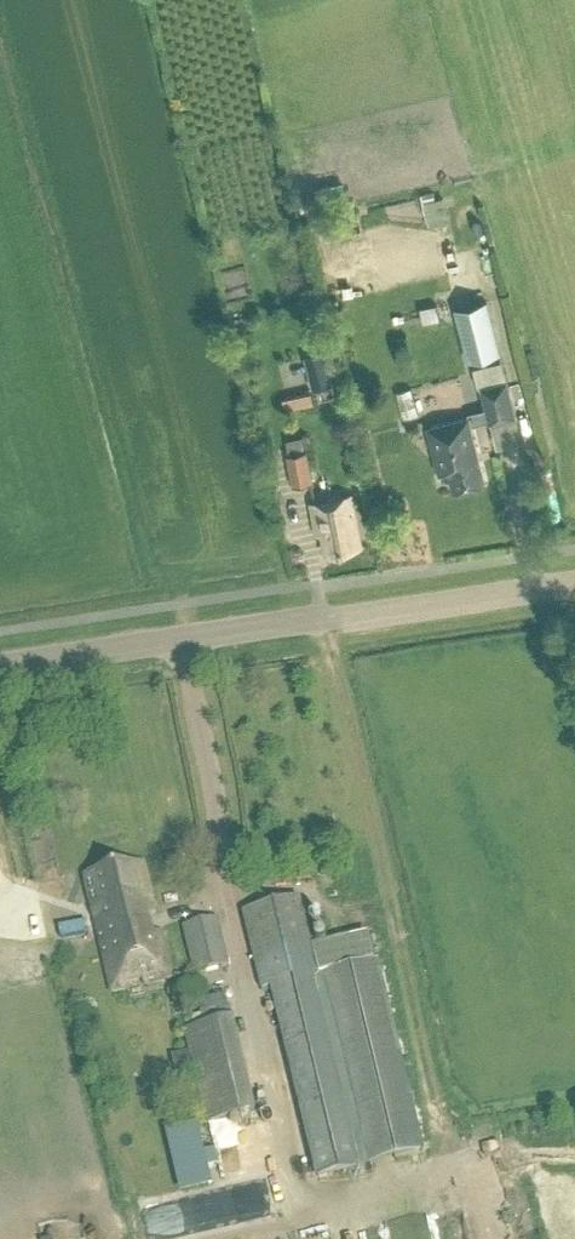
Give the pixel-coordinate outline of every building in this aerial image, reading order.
[(331,181),(320,183),(324,197),(335,194),(331,181)] [(424,199),(430,225),(451,220),(445,194),(424,199)] [(457,306),(471,357),(499,350),(486,299),(457,306)] [(431,300),(413,304),(415,318),(434,315),(431,300)] [(468,383),(499,375),(494,357),(463,364),(468,383)] [(489,420),(491,419),(516,414),(507,377),(480,384),(486,406),(468,410),(468,413),(427,423),(438,471),(449,469),(454,489),(486,482),(472,422),(488,418),(489,420)] [(402,386),(389,389),(394,411),(407,408),(402,386)] [(284,396),(286,407),(314,401),(312,390),(284,396)] [(289,451),(295,483),(311,480),(305,448),(289,451)] [(283,483),(282,504),(299,505),(300,483),(283,483)] [(362,546),(353,493),(315,500),(319,526),(324,525),(329,552),(362,546)] [(181,857),(167,861),(170,872),(184,868),(181,857)] [(146,989),(174,983),(162,934),(154,933),(151,920),(157,917),(145,866),(88,880),(115,995),(131,993),(129,988),(145,984),(146,989)] [(300,900),(241,914),(261,993),(271,991),(279,1023),(267,1026),(273,1049),(285,1046),(317,1182),(360,1171),(421,1156),(376,964),(319,978),(312,948),(300,900)] [(182,930),(195,977),(230,967),(218,921),(182,930)] [(234,1020),(184,1033),(189,1054),(193,1072),(206,1127),(257,1114),(234,1020)] [(204,1153),(198,1127),(169,1133),(183,1190),(211,1183),(208,1170),(220,1167),(216,1150),(204,1153)]
